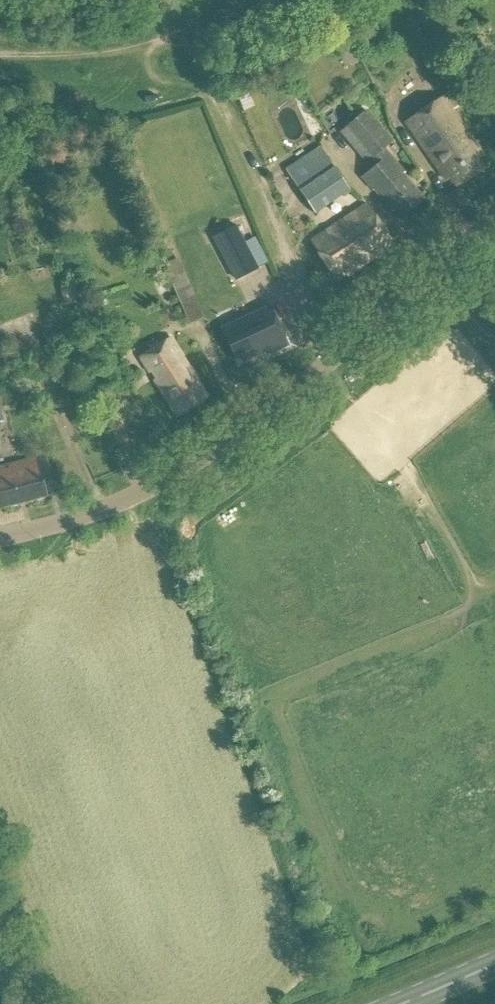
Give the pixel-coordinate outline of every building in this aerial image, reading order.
[(459,187),(487,170),(473,149),(478,146),(455,111),(460,108),(451,95),(408,122),(447,182),(453,178),(459,187)] [(370,167),(373,171),(364,179),(375,192),(378,190),(385,199),(383,200),(394,214),(397,211),(403,219),(426,200),(404,174),(406,173),(386,148),(393,142),(366,110),(340,134),(370,167)] [(333,167),(320,147),(286,170),(300,189),(298,190),(305,202),(307,201),(314,212),(348,190),(334,167),(333,167)] [(350,273),(395,244),(370,204),(314,240),(336,274),(346,267),(350,273)] [(236,225),(212,238),(235,281),(259,269),(236,225)] [(164,264),(189,324),(203,317),(178,258),(164,264)] [(273,353),(289,345),(270,306),(222,327),(239,365),(272,350),(273,353)] [(174,410),(178,407),(182,413),(207,397),(170,338),(158,345),(156,342),(149,346),(151,350),(140,357),(149,372),(152,371),(157,378),(154,380),(174,410)] [(49,494),(39,456),(0,466),(0,507),(49,494)]
